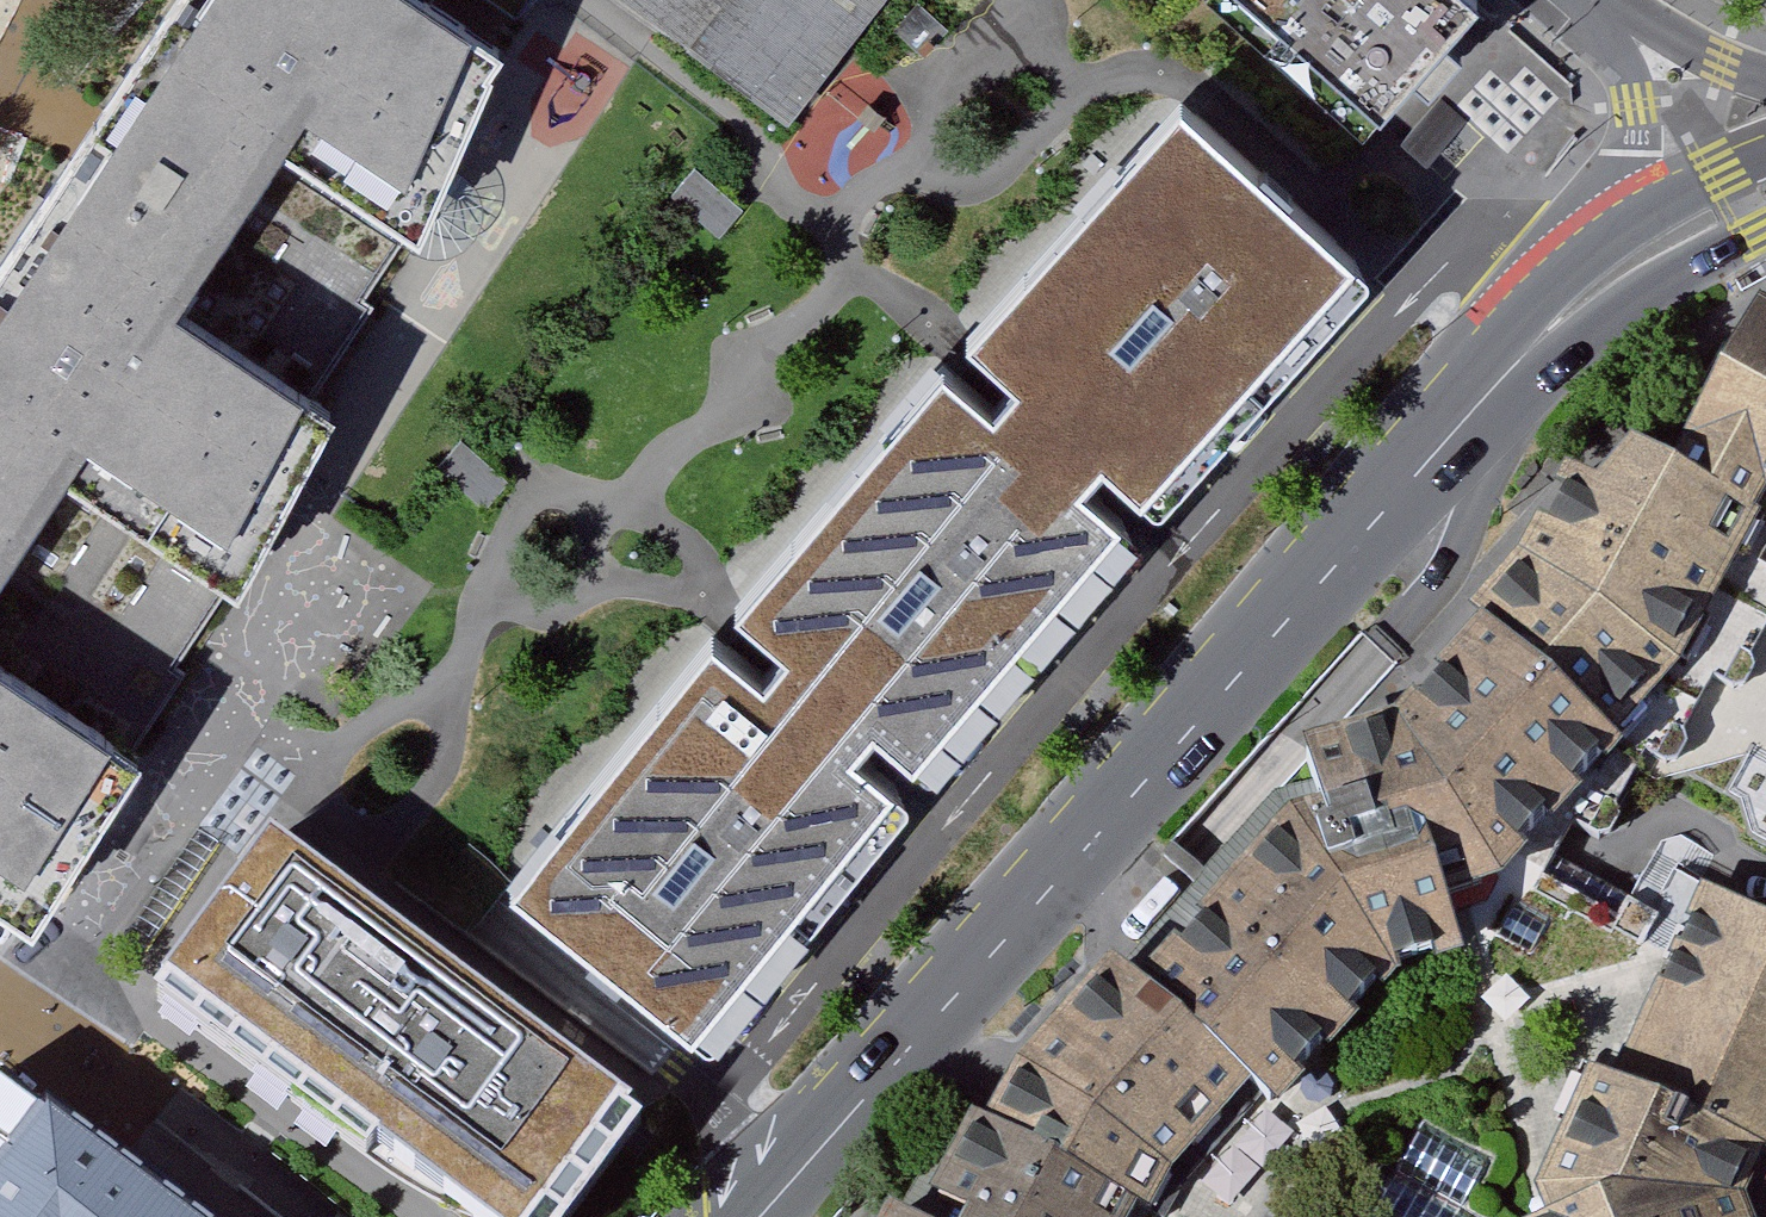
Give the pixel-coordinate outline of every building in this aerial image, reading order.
[(0,288),(0,418),(72,464),(243,580),(299,464),(328,411),(315,401),(192,316),(291,157),(303,165),(424,244),(433,223),(440,204),(501,59),(482,43),(418,0),(193,0),(0,288)] [(796,123),(852,59),(903,0),(634,0),(796,123)] [(920,0),(894,29),(925,56),(951,28),(920,0)] [(1476,0),(1236,0),(1371,119),(1476,0)] [(999,376),(1132,488),(1350,230),(1291,180),(1183,90),(967,330),(1009,364),(999,376)] [(1465,126),(1438,98),(1398,137),(1412,151),(1426,165),(1465,126)] [(315,401),(328,411),(424,244),(303,165),(291,157),(192,316),(315,401)] [(731,195),(697,166),(672,195),(719,236),(744,207),(731,195)] [(1668,458),(1757,510),(1765,494),(1765,295),(1759,291),(1693,413),(1668,458)] [(901,761),(1132,488),(999,376),(985,394),(944,359),(738,602),(775,633),(764,646),(901,761)] [(72,464),(0,418),(0,573),(72,464)] [(1592,475),(1569,462),(1519,551),(1476,609),(1631,754),(1757,510),(1668,458),(1633,434),(1592,475)] [(496,467),(460,438),(437,467),(486,507),(510,478),(496,467)] [(0,573),(0,662),(123,746),(147,760),(243,580),(72,464),(0,573)] [(1165,1185),(1270,1071),(1292,1084),(1419,951),(1493,899),(1550,847),(1631,754),(1476,609),(1339,749),(1227,835),(977,1114),(881,1216),(1148,1216),(1165,1185)] [(683,1018),(901,761),(764,646),(750,662),(713,631),(510,872),(683,1018)] [(32,934),(147,760),(123,746),(0,662),(0,913),(32,934)] [(337,1148),(449,1008),(247,855),(138,997),(337,1148)] [(1613,913),(1493,899),(1419,951),(1292,1084),(1270,1071),(1165,1185),(1148,1216),(1550,1216),(1612,1079),(1702,886),(1665,878),(1613,913)] [(1612,1079),(1765,1152),(1765,917),(1702,886),(1612,1079)] [(449,1008),(337,1148),(428,1216),(644,1216),(673,1178),(449,1008)] [(34,1064),(0,1103),(0,1216),(233,1216),(34,1064)] [(1765,1153),(1765,1152),(1612,1079),(1550,1216),(1739,1216),(1736,1208),(1765,1153)]
